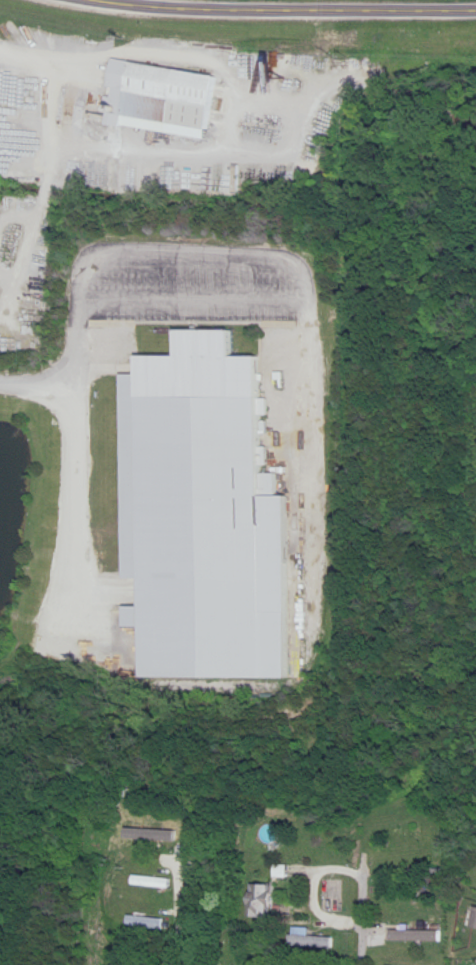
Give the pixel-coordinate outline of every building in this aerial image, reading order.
[(143,679),(291,679),(291,496),(278,496),(278,474),(267,474),(268,357),(241,357),(241,331),(188,331),(187,357),(142,357),(142,375),(123,375),(123,579),(144,579),(143,679)] [(176,832),(129,832),(129,841),(175,841),(176,832)] [(252,917),(279,917),(279,886),(252,886),(252,917)] [(314,929),(293,928),(293,948),(336,948),(336,937),(314,937),(314,929)] [(446,942),(445,931),(389,931),(389,942),(446,942)]
